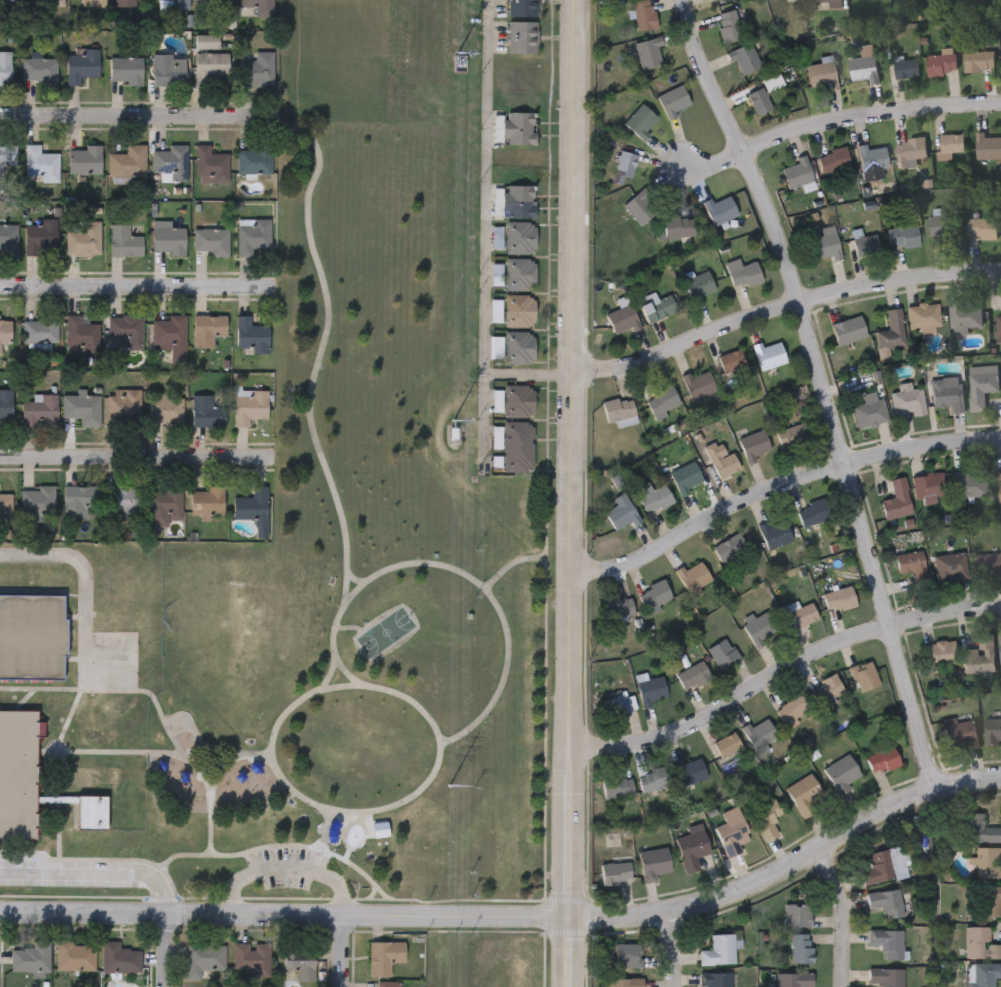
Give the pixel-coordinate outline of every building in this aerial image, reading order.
[(49,8),(64,8),(64,0),(49,0),(49,8)] [(75,2),(94,2),(94,8),(105,8),(105,0),(75,0),(75,2)] [(116,8),(137,8),(137,0),(116,0),(116,8)] [(157,9),(157,0),(189,0),(189,9),(157,9)] [(239,8),(239,0),(272,0),(272,16),(254,16),(254,8),(239,8)] [(508,16),(508,0),(537,0),(537,16),(508,16)] [(632,1),(642,0),(652,0),(655,29),(636,31),(632,1)] [(721,43),(717,13),(736,10),(740,40),(721,43)] [(536,21),(536,52),(508,52),(508,21),(536,21)] [(628,45),(660,36),(662,45),(656,47),(661,64),(641,70),(638,57),(632,59),(628,45)] [(848,60),(862,57),(860,47),(872,45),(879,82),(853,86),(848,60)] [(739,61),(728,62),(727,49),(755,47),(756,71),(740,72),(739,61)] [(99,48),(99,76),(80,76),(80,85),(66,85),(66,48),(99,48)] [(9,84),(0,84),(0,51),(9,51),(9,84)] [(272,51),(272,85),(239,85),(239,61),(255,61),(255,51),(272,51)] [(993,71),(964,71),(964,51),(993,51),(993,71)] [(228,53),(228,75),(209,75),(209,85),(195,85),(195,53),(228,53)] [(40,58),(55,58),(55,84),(38,84),(38,80),(21,80),(21,54),(40,54),(40,58)] [(152,85),(152,54),(184,54),(184,85),(152,85)] [(956,55),(956,75),(927,75),(927,55),(956,55)] [(110,57),(143,58),(143,81),(109,81),(110,57)] [(917,59),(919,78),(895,80),(893,61),(917,59)] [(811,90),(807,66),(833,61),(837,86),(811,90)] [(767,91),(762,81),(778,74),(783,84),(767,91)] [(656,96),(681,84),(690,103),(666,115),(656,96)] [(756,116),(746,95),(763,87),(772,108),(756,116)] [(623,122),(642,103),(659,120),(640,139),(623,122)] [(494,133),(494,116),(506,116),(506,112),(535,111),(535,143),(504,144),(503,133),(494,133)] [(985,137),(1000,137),(1000,159),(976,159),(976,132),(985,132),(985,137)] [(964,135),(964,152),(952,152),(952,160),(939,160),(939,135),(964,135)] [(926,140),(926,162),(897,161),(898,139),(926,140)] [(1,176),(0,176),(0,144),(10,144),(10,163),(1,163),(1,176)] [(58,153),(58,183),(41,183),(41,175),(25,175),(25,144),(39,144),(39,153),(58,153)] [(145,176),(107,176),(107,154),(126,154),(126,144),(145,144),(145,176)] [(228,182),(195,182),(195,144),(209,144),(209,154),(228,154),(228,182)] [(151,150),(168,150),(168,145),(186,145),(186,181),(170,181),(170,173),(151,173),(151,150)] [(862,174),(858,149),(886,145),(889,170),(862,174)] [(101,146),(101,173),(68,173),(68,149),(85,149),(85,146),(101,146)] [(270,175),(237,174),(237,148),(271,149),(270,175)] [(821,174),(816,154),(846,148),(850,168),(821,174)] [(637,156),(627,187),(610,181),(621,150),(637,156)] [(534,217),(503,217),(503,185),(534,185),(534,217)] [(622,207),(640,191),(658,211),(640,227),(622,207)] [(711,199),(713,204),(729,196),(738,216),(712,227),(701,203),(711,199)] [(692,215),(695,234),(666,240),(662,220),(692,215)] [(955,215),(955,241),(931,241),(931,215),(955,215)] [(998,239),(967,239),(967,218),(998,218),(998,239)] [(236,255),(236,219),(269,219),(269,255),(236,255)] [(890,248),(890,220),(904,220),(904,226),(919,226),(919,248),(890,248)] [(506,221),(534,221),(534,253),(506,253),(506,221)] [(99,222),(99,256),(66,256),(66,231),(81,231),(81,222),(99,222)] [(57,223),(57,255),(25,255),(25,223),(57,223)] [(17,257),(0,257),(0,224),(17,224),(17,257)] [(128,224),(128,235),(141,235),(141,256),(109,256),(109,224),(128,224)] [(152,254),(152,227),(184,227),(184,254),(152,254)] [(228,256),(209,256),(209,250),(193,250),(193,229),(228,229),(228,256)] [(840,257),(813,260),(810,237),(837,234),(840,257)] [(880,252),(856,257),(852,239),(876,234),(880,252)] [(506,289),(506,257),(534,257),(534,289),(506,289)] [(741,267),(756,262),(762,281),(734,290),(725,263),(739,259),(741,267)] [(693,277),(707,271),(716,290),(692,301),(681,277),(691,272),(693,277)] [(505,325),(505,294),(534,294),(534,325),(505,325)] [(670,295),(677,311),(647,324),(638,302),(655,294),(658,300),(670,295)] [(605,315),(620,309),(617,302),(627,298),(639,325),(614,336),(605,315)] [(950,328),(949,300),(981,300),(981,327),(950,328)] [(909,329),(907,306),(939,304),(940,327),(909,329)] [(906,346),(878,349),(876,332),(889,330),(886,309),(901,308),(906,346)] [(23,343),(23,321),(39,321),(39,315),(56,315),(56,343),(23,343)] [(65,315),(80,315),(80,324),(97,323),(98,347),(65,348),(65,315)] [(141,315),(141,348),(119,348),(119,338),(107,338),(107,315),(141,315)] [(170,348),(151,348),(151,319),(168,319),(168,315),(184,315),(185,363),(170,363),(170,348)] [(193,347),(193,315),(226,315),(226,336),(212,336),(212,347),(193,347)] [(267,352),(250,352),(250,348),(236,348),(236,315),(250,315),(250,325),(267,325),(267,352)] [(867,336),(837,346),(830,325),(860,315),(867,336)] [(1,352),(0,352),(0,316),(11,316),(11,344),(1,344),(1,352)] [(504,362),(504,330),(533,330),(533,362),(504,362)] [(759,369),(753,344),(761,343),(762,345),(780,341),(785,364),(759,369)] [(718,356),(739,349),(745,366),(724,373),(718,356)] [(970,412),(969,366),(997,365),(998,391),(984,392),(985,411),(970,412)] [(690,373),(691,377),(709,371),(716,392),(689,401),(681,376),(690,373)] [(950,413),(950,405),(933,406),(931,379),(961,378),(963,412),(950,413)] [(504,384),(534,384),(534,416),(504,416),(504,384)] [(891,392),(901,391),(900,385),(910,384),(911,389),(922,387),(925,415),(894,419),(891,392)] [(653,419),(645,395),(673,386),(681,410),(653,419)] [(140,389),(140,424),(107,424),(107,389),(140,389)] [(267,389),(267,418),(249,418),(249,426),(234,426),(234,389),(267,389)] [(12,426),(0,426),(0,391),(12,391),(12,426)] [(57,394),(57,426),(21,426),(21,402),(32,402),(32,394),(57,394)] [(82,426),(82,418),(62,418),(62,395),(99,395),(99,426),(82,426)] [(181,422),(149,422),(149,395),(181,395),(181,422)] [(211,395),(211,406),(225,406),(225,426),(192,426),(192,395),(211,395)] [(606,424),(602,403),(632,397),(637,421),(618,424),(618,421),(606,424)] [(852,406),(866,403),(865,400),(883,397),(887,423),(856,428),(852,406)] [(533,421),(532,471),(503,471),(503,465),(493,465),(493,455),(504,455),(504,447),(501,447),(501,421),(533,421)] [(775,432),(803,422),(809,439),(782,449),(775,432)] [(747,461),(738,440),(762,429),(771,451),(747,461)] [(711,462),(732,452),(740,469),(719,479),(711,462)] [(703,481),(681,493),(670,474),(692,461),(703,481)] [(987,496),(955,498),(954,471),(985,469),(987,496)] [(912,476),(943,473),(945,496),(914,499),(912,476)] [(894,499),(890,480),(905,477),(912,514),(885,519),(882,501),(894,499)] [(652,489),(665,484),(673,502),(646,514),(635,489),(649,483),(652,489)] [(63,486),(96,486),(96,507),(85,507),(85,513),(63,513),(63,486)] [(138,521),(105,521),(105,486),(138,486),(138,521)] [(167,525),(146,525),(146,490),(163,490),(163,486),(182,486),(182,519),(167,519),(167,525)] [(233,498),(252,497),(252,486),(267,486),(268,537),(256,537),(255,518),(233,519),(233,498)] [(21,521),(21,487),(53,487),(53,521),(21,521)] [(190,488),(223,488),(223,513),(190,513),(190,488)] [(11,521),(0,521),(0,494),(11,494),(11,521)] [(638,520),(615,532),(603,508),(626,496),(638,520)] [(803,528),(796,508),(824,499),(831,519),(803,528)] [(792,541),(767,550),(757,524),(783,515),(792,541)] [(713,549),(738,531),(750,547),(724,565),(713,549)] [(916,585),(914,573),(899,576),(895,555),(922,551),(928,583),(916,585)] [(968,578),(936,581),(934,556),(966,553),(968,578)] [(974,554),(1000,554),(1000,577),(974,577),(974,554)] [(711,579),(688,593),(676,573),(699,559),(711,579)] [(646,610),(637,592),(663,579),(672,598),(646,610)] [(856,603),(827,611),(823,594),(851,586),(856,603)] [(63,681),(0,680),(0,595),(64,596),(63,681)] [(602,598),(632,598),(632,617),(602,617),(602,598)] [(791,630),(783,607),(796,602),(798,608),(812,602),(819,619),(791,630)] [(743,625),(766,612),(779,635),(755,648),(743,625)] [(707,649),(727,637),(740,660),(720,671),(707,649)] [(923,644),(954,640),(957,663),(926,667),(923,644)] [(963,649),(979,649),(979,656),(991,656),(992,672),(964,672),(963,649)] [(711,677),(685,692),(676,675),(702,660),(711,677)] [(859,693),(849,668),(870,660),(880,685),(859,693)] [(822,703),(812,686),(835,673),(845,691),(822,703)] [(668,697),(650,702),(651,707),(643,709),(635,683),(661,675),(668,697)] [(810,708),(785,725),(774,709),(798,692),(810,708)] [(36,839),(0,838),(0,711),(38,711),(37,796),(106,797),(105,830),(77,829),(77,803),(36,803),(36,839)] [(739,732),(747,723),(754,728),(762,718),(778,733),(761,751),(739,732)] [(942,720),(955,718),(955,722),(975,720),(978,743),(945,747),(942,720)] [(985,719),(1000,719),(1000,746),(985,746),(985,719)] [(713,745),(733,731),(744,747),(724,761),(713,745)] [(901,765),(873,775),(866,756),(894,746),(901,765)] [(823,769),(848,754),(865,781),(839,796),(823,769)] [(684,788),(674,766),(698,755),(708,777),(684,788)] [(641,792),(638,775),(667,769),(670,787),(641,792)] [(785,790),(809,774),(828,802),(805,819),(785,790)] [(602,780),(632,777),(633,796),(604,799),(602,780)] [(750,811),(775,799),(782,814),(772,819),(780,834),(764,842),(750,811)] [(983,827),(1000,827),(1000,841),(963,841),(963,813),(983,813),(983,827)] [(744,851),(729,858),(715,828),(741,816),(751,837),(740,843),(744,851)] [(677,837),(704,831),(713,866),(685,873),(677,837)] [(645,882),(639,852),(669,847),(674,877),(645,882)] [(975,847),(1000,847),(1000,878),(975,878),(975,847)] [(869,852),(888,849),(894,879),(863,885),(860,870),(872,868),(869,852)] [(631,862),(631,883),(602,884),(601,863),(631,862)] [(984,886),(1000,886),(1000,917),(984,917),(984,886)] [(886,910),(866,910),(866,891),(899,891),(899,916),(886,916),(886,910)] [(810,904),(810,926),(783,926),(783,904),(810,904)] [(989,944),(1000,944),(1000,959),(965,959),(965,926),(989,926),(989,944)] [(882,945),(867,945),(867,930),(902,930),(901,960),(882,960),(882,945)] [(699,965),(698,950),(710,949),(710,935),(732,934),(734,964),(699,965)] [(811,963),(790,963),(790,934),(811,934),(811,963)] [(50,972),(11,972),(11,949),(33,949),(33,941),(50,941),(50,972)] [(102,972),(102,941),(119,941),(119,949),(140,949),(140,972),(102,972)] [(369,977),(369,942),(405,942),(405,963),(391,963),(391,977),(369,977)] [(94,970),(56,970),(56,943),(94,943),(94,970)] [(269,976),(250,976),(250,969),(233,969),(233,943),(269,943),(269,976)] [(641,967),(614,967),(614,943),(641,943),(641,967)] [(186,944),(225,944),(225,970),(201,970),(201,978),(186,978),(186,944)] [(285,969),(285,953),(314,953),(314,981),(296,981),(296,969),(285,969)] [(967,963),(1000,963),(1000,978),(994,978),(994,986),(967,986),(967,963)] [(902,969),(902,986),(879,986),(879,984),(867,984),(867,969),(902,969)] [(729,972),(729,986),(699,986),(699,972),(729,972)] [(812,973),(812,986),(775,986),(775,973),(812,973)] [(642,978),(642,986),(608,986),(608,978),(642,978)]
